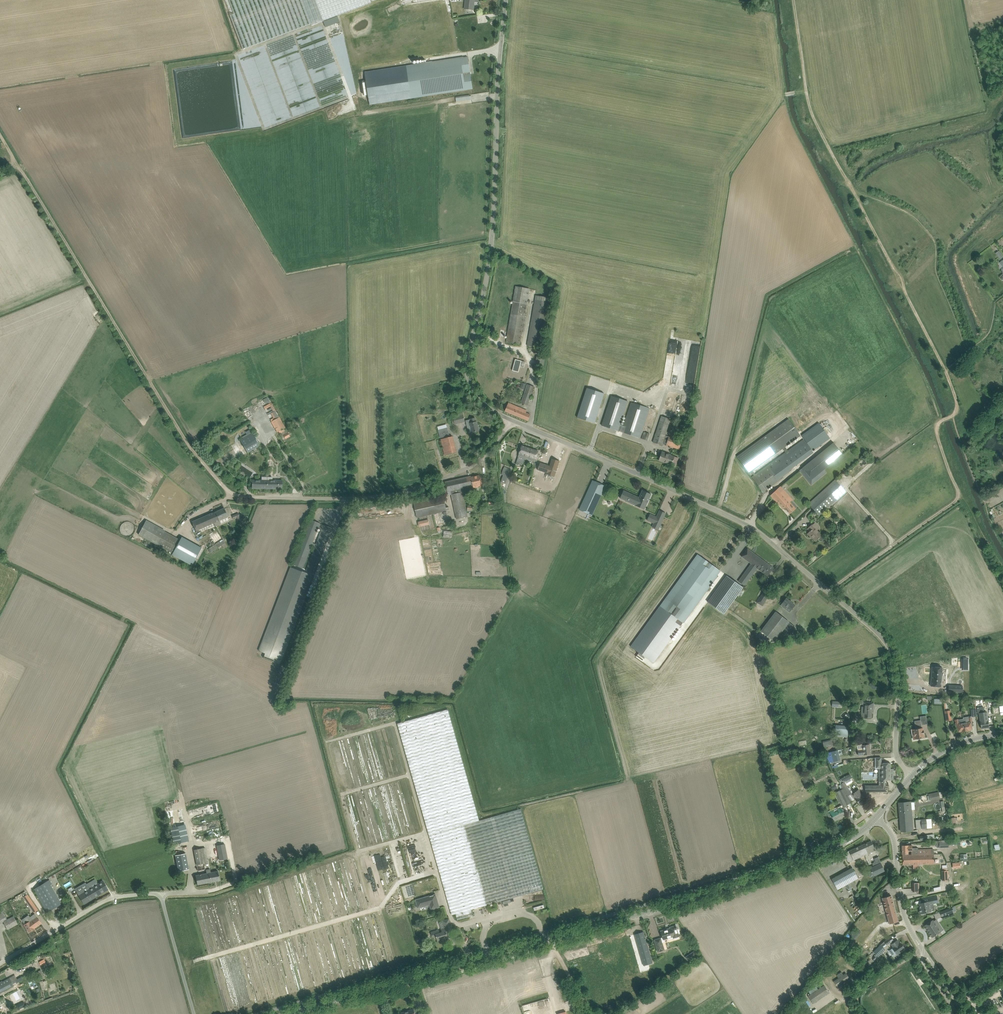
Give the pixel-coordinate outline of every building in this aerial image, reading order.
[(234,14),(231,15),(243,49),(311,24),(312,25),(323,21),(372,3),(371,1),(373,0),(229,0),(234,14)] [(377,2),(378,9),(400,5),(400,0),(392,0),(377,2)] [(469,9),(473,10),(475,0),(465,0),(464,9),(469,9)] [(326,27),(340,22),(338,16),(324,21),(326,27)] [(366,83),(362,83),(364,95),(368,94),(370,105),(473,89),(468,57),(467,57),(464,58),(463,57),(365,72),(366,83)] [(529,289),(521,287),(516,286),(506,342),(520,344),(529,289)] [(542,348),(548,308),(551,308),(552,303),(550,303),(551,298),(536,295),(527,345),(542,348)] [(674,367),(678,344),(670,343),(666,365),(674,367)] [(697,368),(700,346),(693,345),(690,367),(697,368)] [(537,356),(534,368),(542,370),(545,357),(537,356)] [(516,359),(513,370),(518,372),(519,372),(520,366),(524,367),(525,362),(522,361),(516,359)] [(528,405),(534,386),(527,384),(521,403),(528,405)] [(587,387),(577,418),(594,423),(604,393),(587,387)] [(604,421),(602,426),(618,431),(622,432),(640,438),(641,433),(648,412),(650,408),(632,402),(630,406),(624,426),(620,424),(628,401),(612,396),(604,421)] [(508,405),(508,407),(506,411),(528,421),(531,415),(524,412),(525,410),(513,405),(512,407),(508,405)] [(274,418),(271,420),(271,421),(277,432),(278,431),(282,429),(284,428),(285,428),(285,427),(279,417),(275,411),(273,412),(271,413),(274,418)] [(465,422),(463,415),(453,417),(455,424),(465,422)] [(661,416),(655,438),(653,442),(662,445),(663,443),(666,444),(666,445),(679,449),(682,441),(665,435),(670,419),(661,416)] [(476,422),(475,418),(470,419),(466,420),(467,426),(471,425),(472,432),(479,431),(479,430),(480,430),(479,427),(478,427),(477,422),(476,422)] [(789,419),(737,456),(749,473),(751,471),(753,470),(783,448),(785,447),(801,435),(789,419)] [(461,435),(467,434),(465,423),(459,424),(461,435)] [(830,438),(819,423),(802,435),(813,451),(830,438)] [(448,427),(438,430),(441,438),(450,435),(448,427)] [(243,438),(240,440),(248,453),(256,448),(260,445),(252,433),(247,435),(243,438)] [(753,470),(751,471),(754,475),(752,477),(763,492),(764,494),(768,491),(767,489),(778,481),(781,479),(781,478),(792,470),(792,468),(808,457),(813,453),(804,439),(798,444),(788,451),(785,447),(783,448),(786,453),(756,474),(753,470)] [(833,443),(802,468),(812,480),(843,454),(833,443)] [(522,445),(518,456),(519,456),(525,458),(528,459),(530,460),(530,458),(535,460),(536,459),(537,456),(538,451),(522,445)] [(662,452),(659,461),(673,465),(676,457),(670,455),(671,455),(662,452)] [(559,462),(551,460),(549,465),(540,462),(537,470),(547,473),(545,479),(552,482),(559,462)] [(504,468),(502,474),(503,475),(501,482),(506,484),(510,471),(504,468)] [(468,516),(462,488),(478,485),(478,486),(483,485),(481,475),(471,477),(471,476),(445,482),(447,491),(451,491),(451,494),(456,519),(468,516)] [(262,480),(252,480),(252,488),(264,489),(271,489),(282,489),(282,480),(277,480),(275,480),(272,480),(272,477),(267,477),(262,477),(262,480)] [(833,481),(828,486),(809,504),(819,516),(845,492),(835,480),(833,481)] [(605,486),(593,481),(580,509),(592,515),(605,486)] [(774,492),(771,495),(783,509),(784,508),(790,514),(794,511),(798,507),(792,500),(791,501),(784,494),(786,492),(780,486),(778,488),(774,492)] [(622,495),(620,498),(631,503),(636,505),(645,509),(649,499),(652,494),(642,490),(639,497),(636,496),(624,490),(622,495)] [(428,499),(414,502),(415,507),(417,517),(443,512),(444,512),(444,515),(447,514),(447,513),(447,512),(450,512),(449,507),(446,507),(445,501),(444,496),(433,498),(433,496),(427,497),(428,499)] [(228,517),(226,512),(224,508),(193,521),(197,530),(214,523),(215,526),(217,525),(221,524),(219,520),(228,517)] [(616,511),(612,522),(630,529),(635,518),(616,511)] [(651,514),(647,520),(660,526),(663,520),(651,514)] [(146,521),(139,535),(170,552),(172,553),(173,553),(172,554),(189,564),(192,565),(202,548),(182,537),(180,540),(165,531),(146,521)] [(822,541),(823,540),(823,538),(821,536),(822,536),(817,530),(820,528),(815,522),(813,524),(807,529),(810,532),(808,534),(811,537),(812,536),(816,541),(818,539),(820,541),(822,541)] [(223,539),(208,549),(210,552),(222,545),(224,548),(227,546),(223,539)] [(751,563),(739,581),(745,586),(757,568),(768,576),(771,572),(774,568),(747,548),(744,552),(741,556),(751,563)] [(660,606),(631,646),(639,652),(638,653),(644,658),(645,656),(654,663),(684,623),(701,599),(717,576),(720,571),(717,568),(713,565),(703,558),(698,554),(660,606)] [(291,567),(259,651),(266,653),(264,658),(274,662),(276,663),(278,658),(282,660),(314,576),(291,567)] [(727,575),(707,602),(724,614),(744,587),(727,575)] [(760,596),(757,602),(758,603),(763,606),(768,597),(770,592),(766,589),(763,594),(761,597),(760,596)] [(789,612),(791,609),(791,610),(795,605),(786,598),(783,603),(781,605),(789,612)] [(776,612),(761,631),(774,641),(783,631),(789,636),(795,627),(790,623),(789,624),(788,623),(789,622),(776,612)] [(932,667),(931,686),(941,687),(942,667),(932,667)] [(873,704),(864,702),(863,702),(863,707),(862,707),(861,717),(871,718),(871,711),(873,711),(873,704)] [(452,915),(455,914),(457,920),(473,916),(471,909),(544,889),(521,809),(480,820),(448,709),(398,724),(429,834),(450,910),(452,915)] [(984,712),(979,713),(981,723),(981,728),(989,727),(988,722),(988,720),(987,712),(984,712)] [(968,717),(963,718),(963,719),(964,723),(965,731),(972,730),(972,726),(973,726),(972,721),(972,717),(968,717)] [(958,719),(955,719),(955,724),(956,728),(958,728),(958,732),(965,731),(964,723),(963,719),(958,719)] [(911,729),(912,735),(913,735),(913,738),(915,739),(924,738),(924,734),(924,730),(923,730),(923,728),(922,728),(921,724),(921,720),(915,721),(916,725),(916,729),(911,729)] [(848,726),(836,726),(835,736),(847,737),(848,726)] [(822,742),(824,748),(836,744),(834,738),(822,742)] [(862,744),(857,745),(859,755),(864,755),(870,754),(870,748),(870,747),(870,745),(869,745),(869,744),(863,745),(862,744)] [(831,752),(834,762),(840,760),(838,750),(831,752)] [(880,785),(865,786),(865,792),(886,792),(886,785),(885,785),(885,780),(891,780),(891,769),(891,765),(890,763),(881,763),(881,758),(876,758),(875,758),(875,768),(880,768),(880,774),(880,785)] [(843,768),(868,768),(868,759),(843,759),(843,768)] [(847,775),(839,780),(841,784),(842,783),(843,783),(845,782),(850,779),(847,775)] [(852,793),(848,787),(845,782),(843,783),(840,784),(848,796),(852,793)] [(843,789),(836,792),(843,807),(850,803),(843,789)] [(856,799),(857,800),(860,804),(866,799),(858,790),(852,794),(856,799)] [(927,794),(929,801),(940,798),(939,792),(927,794)] [(899,803),(901,831),(913,830),(912,812),(909,812),(908,802),(899,803)] [(845,815),(843,811),(841,807),(837,809),(838,810),(835,812),(834,810),(827,813),(829,817),(832,816),(835,821),(838,819),(838,818),(841,817),(845,815)] [(174,844),(188,841),(181,809),(167,812),(174,844)] [(927,828),(927,819),(916,819),(916,828),(927,828)] [(939,840),(940,848),(949,847),(949,840),(939,840)] [(876,850),(871,841),(861,845),(865,855),(876,850)] [(228,858),(225,844),(217,845),(220,860),(228,858)] [(865,855),(861,845),(849,851),(853,860),(865,855)] [(911,851),(911,852),(915,852),(915,855),(918,855),(934,854),(934,849),(918,850),(918,848),(912,848),(912,845),(902,846),(902,854),(908,854),(908,851),(911,851)] [(194,850),(196,862),(198,871),(205,869),(204,864),(208,864),(205,847),(194,850)] [(849,851),(844,853),(848,862),(853,860),(849,851)] [(903,864),(918,864),(918,855),(915,855),(915,852),(911,852),(911,855),(902,855),(903,864)] [(186,853),(175,855),(178,871),(179,871),(189,869),(186,853)] [(918,855),(918,864),(934,864),(934,854),(918,855)] [(881,863),(871,868),(874,875),(885,871),(883,868),(881,863)] [(852,868),(832,879),(838,890),(846,885),(848,889),(849,888),(851,887),(852,887),(850,883),(858,878),(852,868)] [(207,873),(206,873),(208,883),(220,880),(218,871),(211,872),(210,869),(206,870),(207,873)] [(387,881),(381,883),(377,870),(372,872),(374,879),(371,880),(375,895),(384,892),(383,890),(389,888),(387,881)] [(206,873),(196,875),(197,885),(208,883),(206,873)] [(50,880),(34,889),(45,908),(47,912),(58,906),(49,890),(51,889),(49,885),(51,884),(52,883),(50,880)] [(88,886),(77,892),(84,904),(108,889),(103,881),(89,889),(88,886)] [(38,910),(27,894),(24,897),(34,912),(38,910)] [(436,894),(415,900),(418,909),(421,908),(430,905),(431,910),(440,907),(436,894)] [(890,924),(894,923),(898,921),(891,895),(882,898),(890,924)] [(930,904),(938,902),(937,896),(922,899),(923,903),(919,903),(920,909),(919,909),(920,913),(921,913),(921,914),(926,913),(926,912),(931,911),(930,904)] [(952,907),(940,912),(942,916),(954,912),(957,911),(955,906),(952,907)] [(41,923),(38,919),(35,914),(30,917),(29,915),(22,920),(24,924),(29,932),(34,929),(34,928),(41,923)] [(4,922),(5,925),(8,929),(18,924),(14,916),(4,922)] [(860,928),(867,920),(863,917),(859,922),(860,923),(857,926),(860,928)] [(439,930),(432,932),(433,936),(435,937),(436,937),(438,941),(448,938),(447,933),(453,931),(449,919),(443,920),(445,928),(442,929),(442,932),(440,932),(439,930)] [(933,920),(924,925),(932,937),(941,932),(933,920)] [(655,940),(658,952),(665,950),(663,942),(665,942),(664,940),(668,939),(668,940),(674,938),(674,939),(679,938),(679,937),(679,936),(678,933),(680,933),(678,929),(677,929),(676,925),(670,927),(670,928),(661,931),(663,938),(661,938),(655,940)] [(857,928),(851,936),(855,939),(861,932),(857,928)] [(644,932),(635,934),(636,939),(643,965),(644,966),(649,964),(653,963),(645,937),(644,932)] [(885,946),(887,945),(894,940),(891,937),(882,943),(885,946)] [(893,947),(892,947),(897,955),(905,949),(905,948),(903,945),(903,946),(900,942),(900,943),(897,940),(891,944),(893,947)] [(634,942),(610,948),(613,963),(617,962),(617,961),(629,959),(629,955),(631,954),(631,951),(635,950),(634,942)] [(880,944),(873,952),(878,956),(885,949),(880,944)] [(694,951),(685,957),(688,962),(697,956),(694,951)] [(581,960),(581,959),(580,959),(579,959),(578,959),(577,959),(576,959),(576,960),(575,961),(574,961),(574,962),(574,963),(574,964),(574,965),(575,966),(575,967),(576,968),(577,968),(578,968),(579,968),(581,968),(582,967),(583,965),(583,964),(583,962),(583,961),(582,960),(581,960)] [(839,978),(834,981),(838,987),(850,978),(846,973),(844,975),(841,972),(837,975),(839,978)] [(5,985),(12,982),(9,978),(3,981),(2,982),(0,983),(0,988),(5,985)] [(0,988),(0,993),(14,986),(13,984),(12,982),(5,985),(0,988)] [(808,996),(813,1003),(829,992),(824,985),(808,996)] [(24,1002),(16,1005),(18,1010),(26,1006),(24,1002)]
